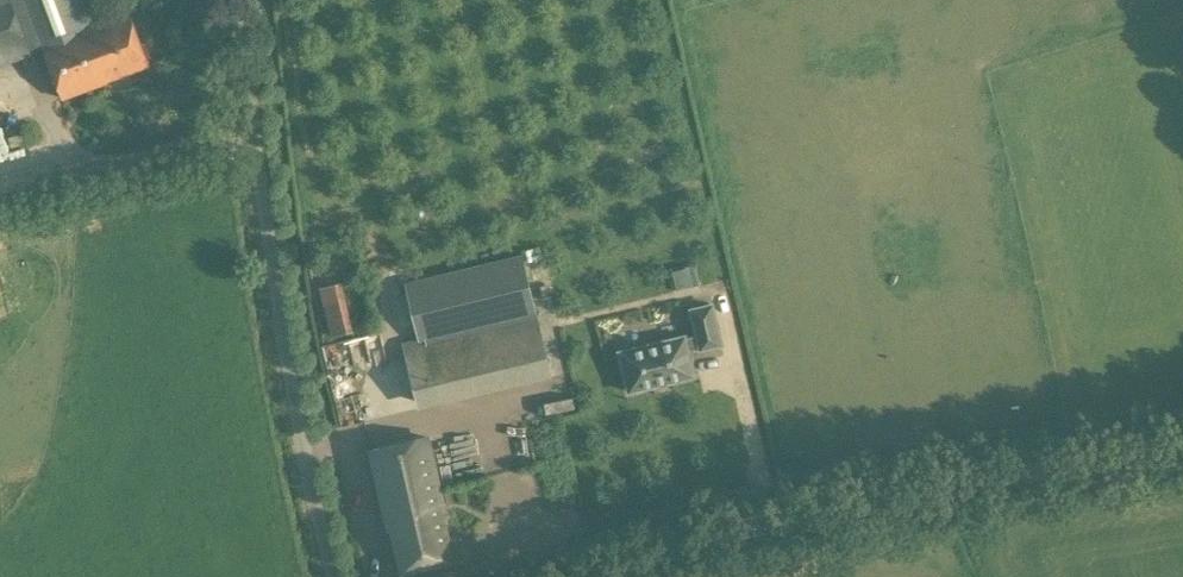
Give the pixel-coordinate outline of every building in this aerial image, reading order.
[(28,51),(27,50),(42,44),(93,26),(84,0),(0,0),(0,62),(28,51)] [(93,26),(42,44),(62,98),(148,66),(129,12),(93,26)] [(521,246),(411,273),(426,336),(536,309),(521,246)] [(697,263),(673,269),(677,288),(701,282),(697,263)] [(342,282),(319,288),(331,337),(355,331),(342,282)] [(713,304),(691,309),(700,350),(722,345),(713,304)] [(404,341),(420,406),(552,374),(536,309),(426,336),(404,341)] [(365,335),(351,335),(352,360),(366,360),(365,335)] [(685,335),(617,351),(627,392),(695,376),(685,335)] [(424,437),(370,447),(399,570),(452,557),(424,437)]
